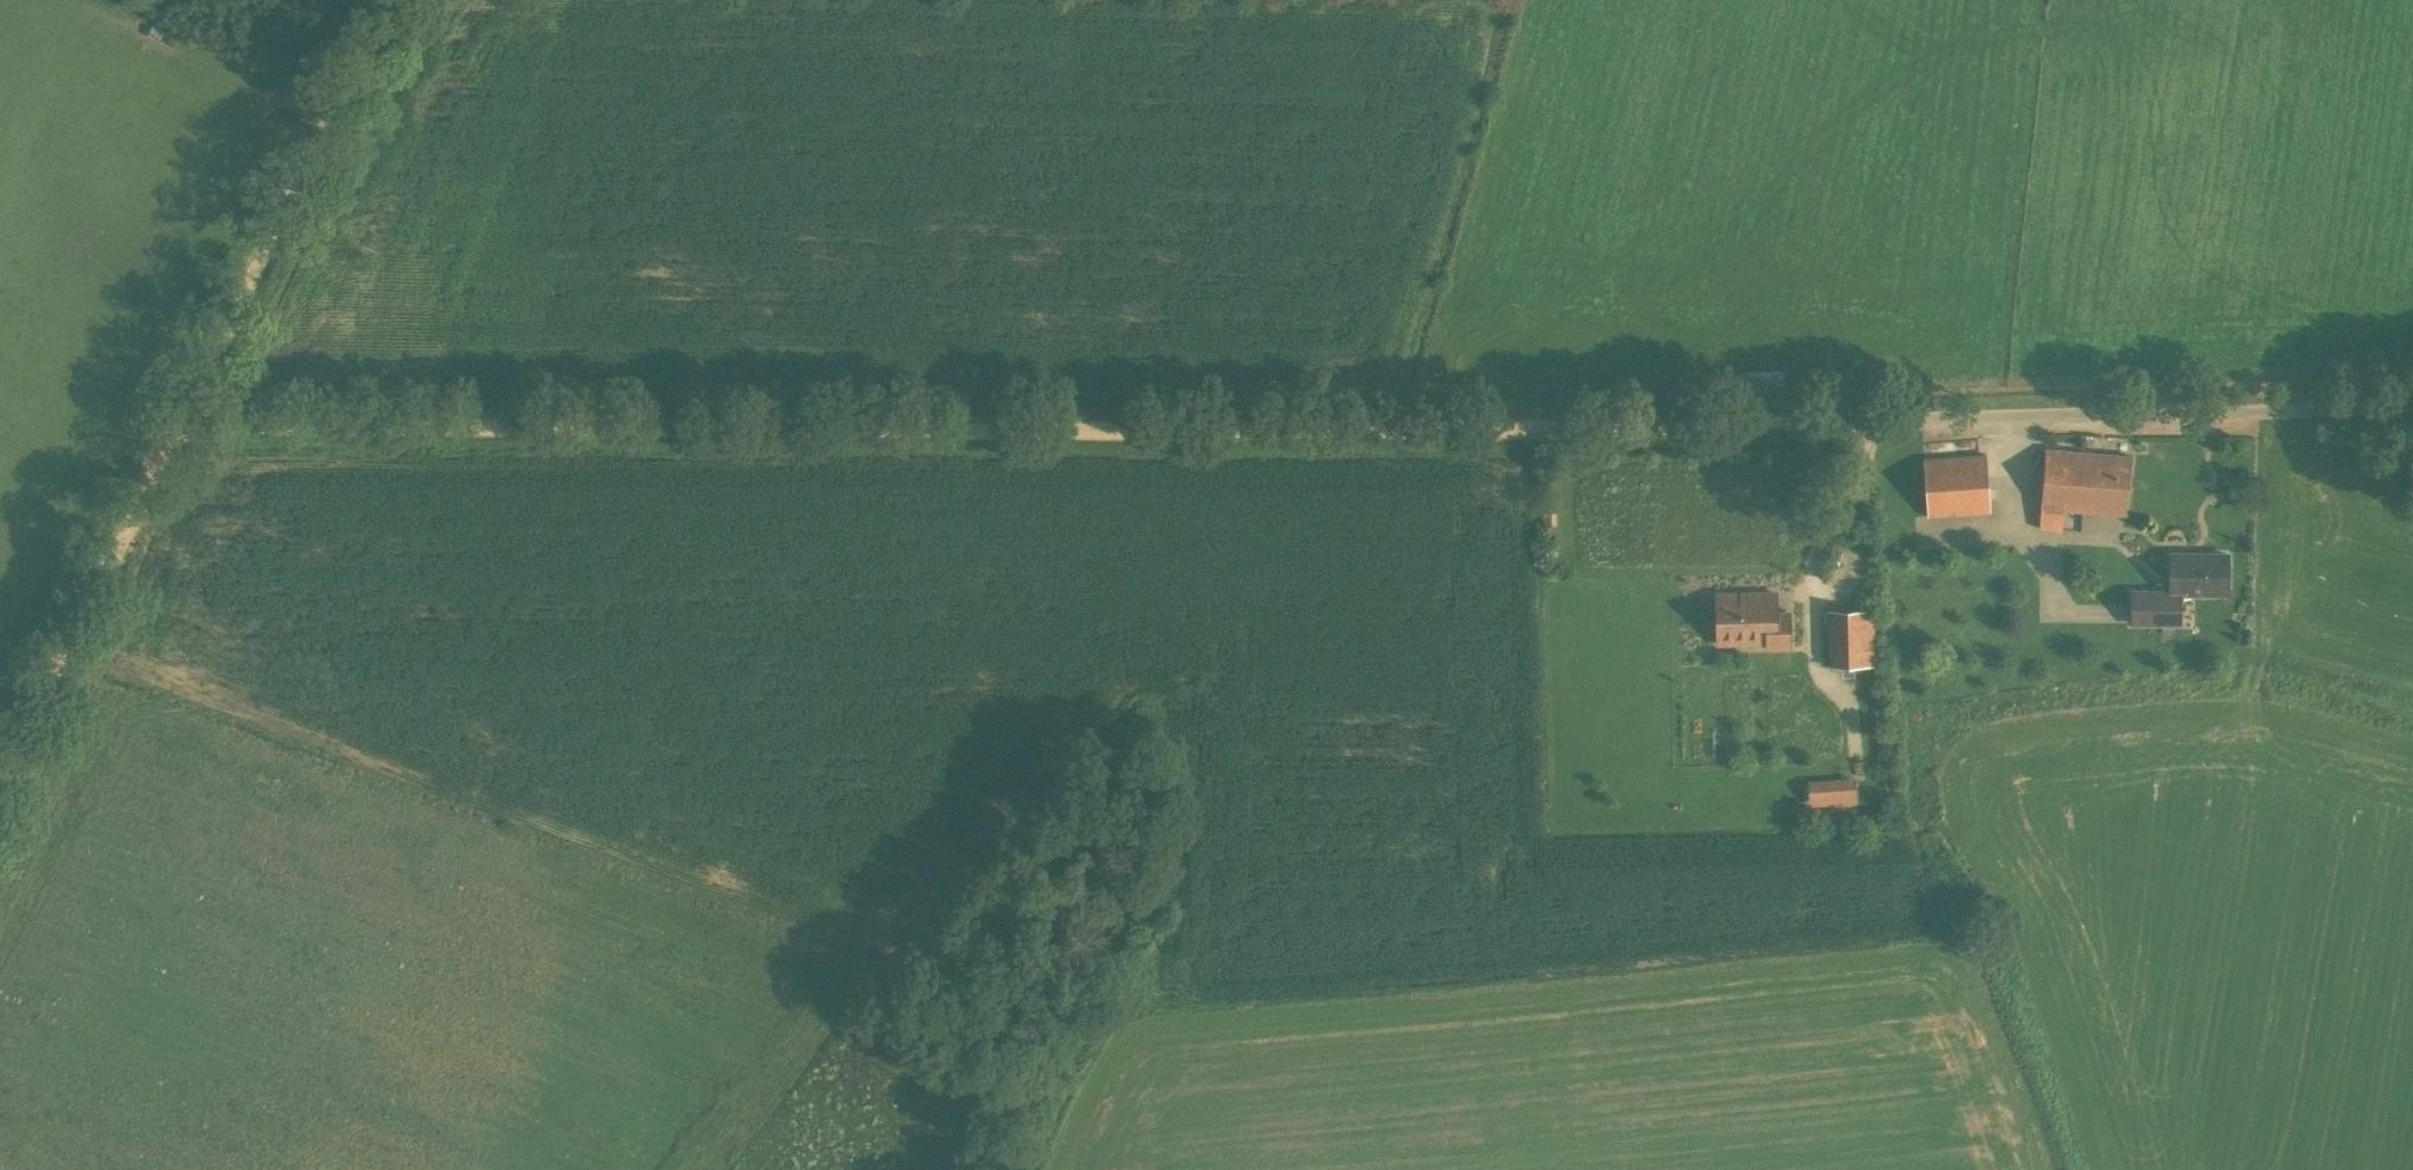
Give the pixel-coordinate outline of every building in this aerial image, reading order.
[(2125,514),(2133,457),(2046,450),(2040,527),(2063,529),(2064,509),(2125,514)] [(1928,516),(1991,512),(1986,455),(1924,459),(1928,516)] [(2171,554),(2171,590),(2131,590),(2130,626),(2180,626),(2180,593),(2227,593),(2227,554),(2171,554)] [(1776,613),(1775,592),(1719,594),(1720,634),(1722,634),(1722,644),(1743,643),(1743,634),(1766,633),(1767,648),(1791,647),(1790,613),(1776,613)] [(2197,626),(2198,598),(2182,598),(2181,626),(2197,626)] [(1874,609),(1828,610),(1830,666),(1876,665),(1874,609)] [(1809,786),(1810,802),(1856,799),(1855,783),(1809,786)]
